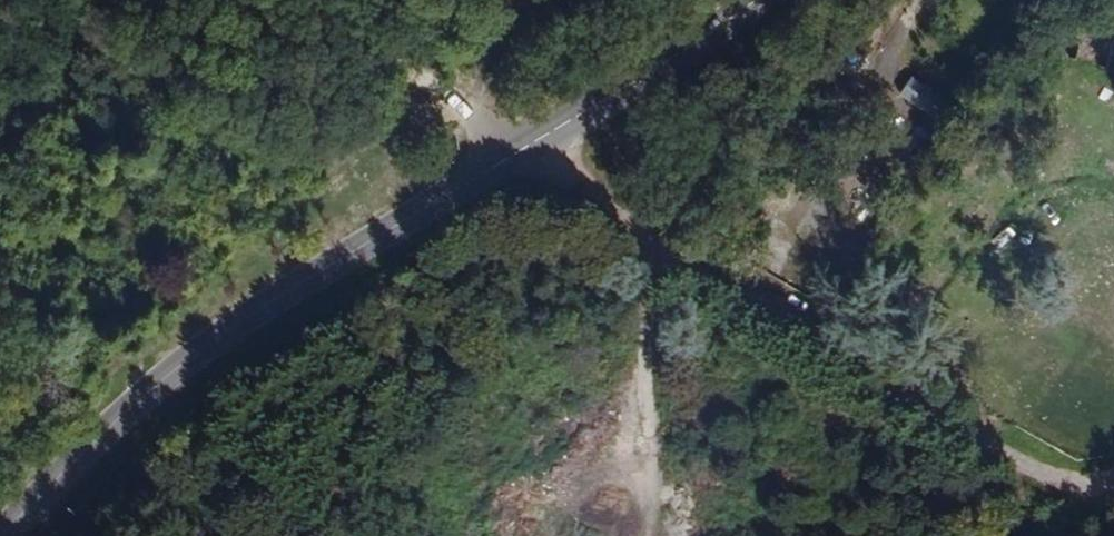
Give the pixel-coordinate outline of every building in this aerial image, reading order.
[(930,112),(941,91),(910,75),(899,95),(930,112)]
